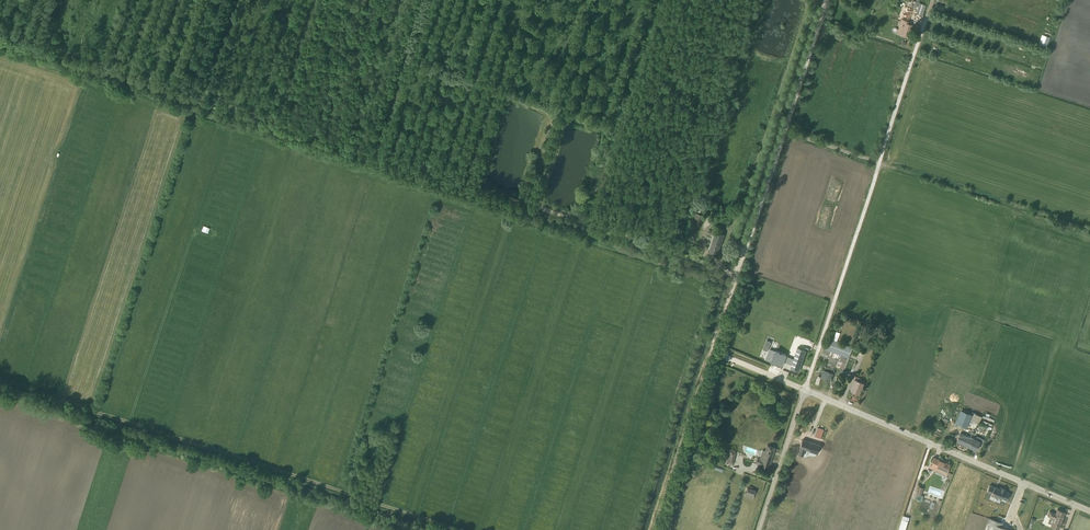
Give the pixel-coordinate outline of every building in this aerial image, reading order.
[(913,0),(912,0),(909,11),(922,15),(926,5),(913,0)] [(897,33),(909,37),(913,25),(909,23),(909,22),(902,19),(897,33)] [(592,199),(586,197),(584,203),(590,205),(592,199)] [(700,229),(704,216),(696,213),(688,237),(695,239),(698,228),(700,229)] [(718,254),(725,234),(709,229),(707,233),(714,236),(709,251),(709,252),(718,254)] [(820,363),(825,365),(820,377),(830,381),(836,366),(843,369),(848,359),(841,356),(841,355),(848,358),(852,348),(832,340),(836,332),(831,330),(828,339),(829,339),(820,363)] [(766,340),(762,349),(767,351),(771,341),(766,340)] [(792,365),(791,368),(799,371),(805,351),(797,348),(794,359),(786,356),(786,355),(769,348),(765,360),(782,367),(784,362),(792,365)] [(850,379),(852,375),(842,371),(840,375),(850,379)] [(861,378),(856,376),(851,386),(853,386),(852,390),(859,393),(864,381),(860,380),(861,378)] [(971,419),(969,424),(976,427),(977,423),(979,423),(982,417),(974,413),(971,419)] [(818,428),(815,436),(820,438),(823,430),(818,428)] [(802,434),(799,444),(808,447),(809,445),(815,447),(816,443),(813,442),(814,438),(802,434)] [(980,441),(973,438),(970,447),(976,450),(980,441)] [(757,467),(767,471),(768,468),(769,469),(775,448),(762,444),(760,444),(759,444),(759,445),(759,446),(759,447),(759,448),(760,449),(762,450),(759,459),(758,458),(756,464),(758,464),(757,467)] [(735,450),(729,449),(728,455),(729,456),(727,463),(733,464),(736,452),(735,452),(735,450)] [(936,472),(945,477),(951,464),(934,457),(929,468),(936,471),(936,472)] [(1007,501),(1010,493),(1005,491),(1005,490),(1000,487),(1000,489),(995,487),(994,487),(989,485),(986,492),(991,494),(991,495),(1001,500),(1002,498),(1007,501)] [(924,488),(919,486),(914,499),(921,501),(923,496),(921,495),(924,488)] [(747,497),(754,499),(756,492),(749,490),(747,497)] [(969,529),(977,529),(985,506),(978,504),(969,529)] [(1066,513),(1065,512),(1057,509),(1055,514),(1049,511),(1047,516),(1050,517),(1048,523),(1051,524),(1050,526),(1059,529),(1066,513)] [(909,518),(903,515),(898,529),(905,529),(908,521),(909,518)] [(990,519),(986,529),(1007,529),(1001,526),(1003,523),(990,519)]
